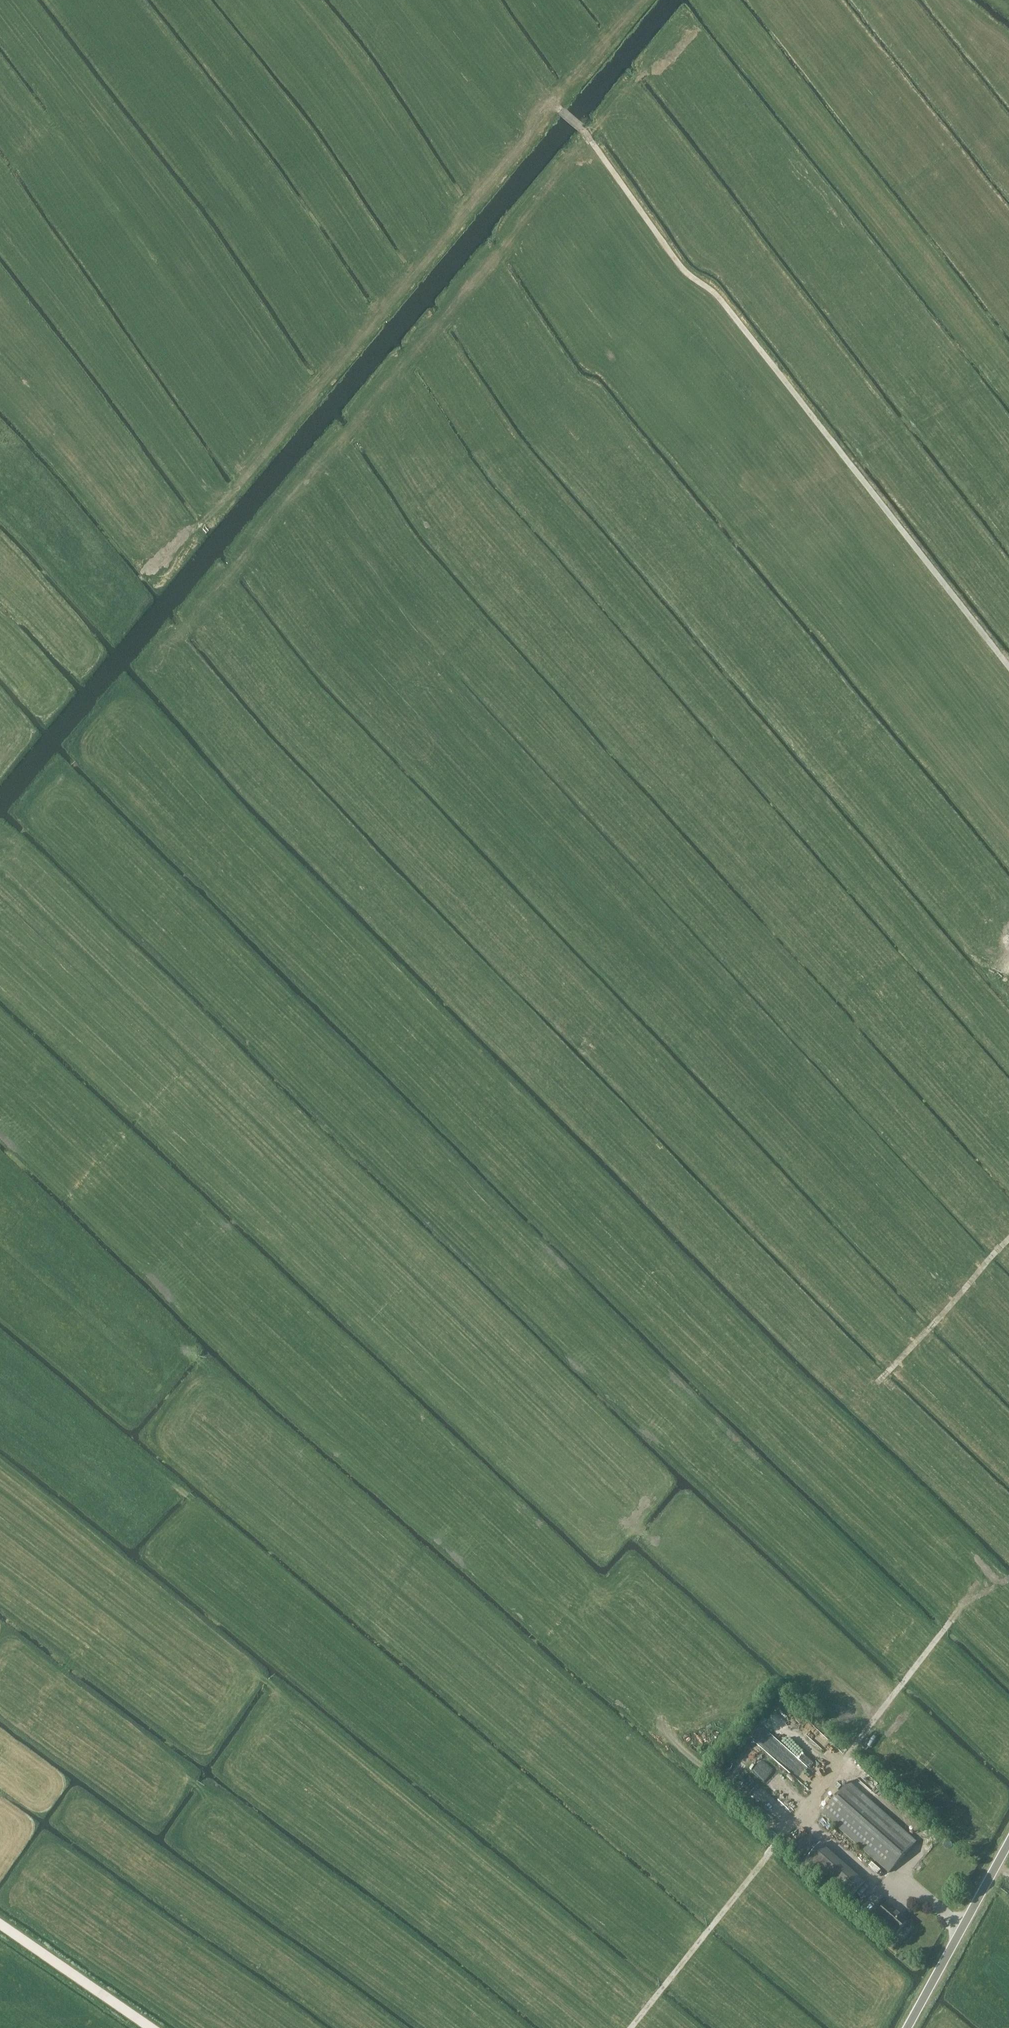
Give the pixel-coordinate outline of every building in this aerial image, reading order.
[(823,1814),(889,1873),(917,1842),(850,1784),(823,1814)] [(821,1845),(805,1863),(850,1903),(866,1885),(821,1845)] [(908,1922),(888,1905),(878,1916),(898,1934),(908,1922)]
